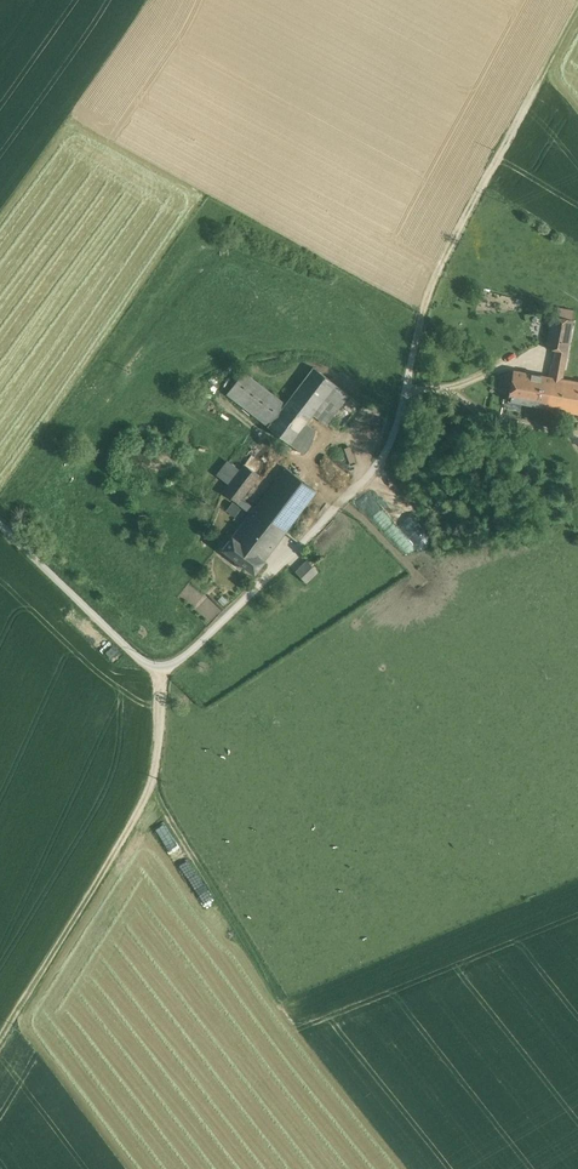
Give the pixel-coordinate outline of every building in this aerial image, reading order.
[(573,320),(552,316),(546,348),(556,349),(551,377),(562,379),(573,320)] [(268,425),(268,426),(290,444),(336,384),(313,367),(287,401),(268,425)] [(562,379),(551,377),(513,370),(508,400),(546,407),(546,408),(577,413),(577,381),(562,379)] [(282,402),(244,371),(227,393),(268,425),(287,401),(284,399),(282,402)] [(336,384),(290,444),(304,454),(333,416),(349,395),(336,384)] [(229,484),(223,491),(238,503),(242,498),(267,466),(251,454),(240,470),(229,484)] [(218,476),(229,484),(240,470),(229,461),(218,476)] [(251,512),(249,515),(280,538),(286,530),(316,490),(286,467),(255,508),(251,512)] [(376,487),(418,544),(427,537),(417,525),(419,523),(386,479),(376,487)] [(255,508),(242,498),(238,503),(251,512),(255,508)] [(264,560),(263,559),(280,538),(249,515),(233,536),(232,536),(223,549),(254,573),(264,560)] [(307,560),(295,571),(306,582),(318,571),(307,560)]
